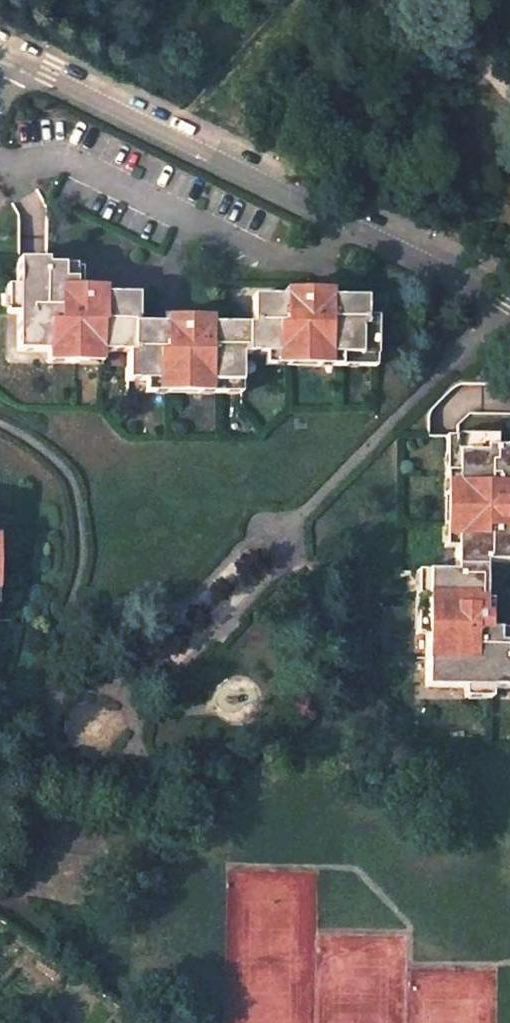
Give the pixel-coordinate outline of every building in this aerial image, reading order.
[(148,370),(243,370),(243,342),(265,342),(378,341),(378,304),(371,303),(370,285),(336,285),(316,285),(316,282),(304,282),(304,285),(288,286),(253,286),(253,314),(209,314),(192,315),(192,308),(182,308),(182,314),(167,315),(140,315),(140,288),(110,289),(91,289),(92,281),(80,282),(80,269),(66,269),(66,260),(61,260),(50,260),(51,254),(18,254),(18,343),(48,343),(100,343),(126,343),(126,370),(148,370)] [(66,269),(80,269),(80,261),(66,260),(66,269)] [(316,285),(336,285),(335,274),(326,274),(316,275),(316,282),(316,285)] [(288,286),(304,285),(304,282),(304,275),(287,276),(288,286)] [(175,304),(167,304),(167,315),(182,314),(182,308),(182,304),(175,304)] [(265,352),(377,351),(378,341),(265,342),(265,352)] [(100,343),(48,343),(48,355),(100,354),(100,343)] [(148,382),(243,382),(243,370),(148,370),(148,382)] [(497,604),(490,603),(490,586),(490,551),(509,551),(509,435),(499,435),(499,421),(463,422),(464,531),(465,558),(436,558),(437,623),(438,673),(470,673),(499,673),(509,673),(509,628),(504,629),(504,617),(497,617),(497,604)] [(464,531),(463,422),(450,422),(452,531),(464,531)] [(437,623),(436,558),(424,558),(425,623),(437,623)] [(499,673),(470,673),(470,685),(499,685),(499,673)]
